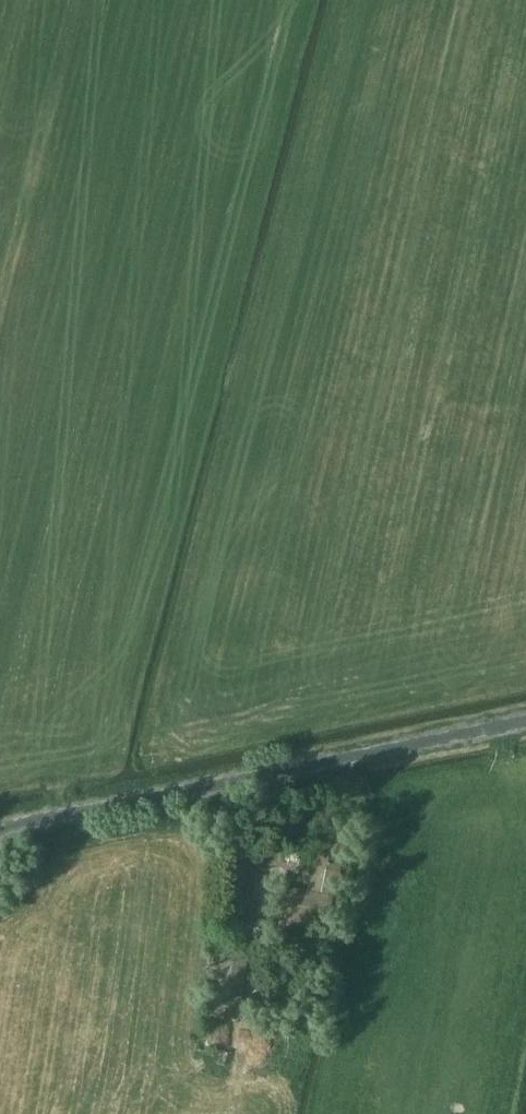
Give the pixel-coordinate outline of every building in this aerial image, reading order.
[(279,888),(273,922),(325,931),(332,900),(336,901),(347,834),(317,829),(307,891),(279,888)] [(211,1016),(236,1020),(250,946),(224,943),(211,1016)]
